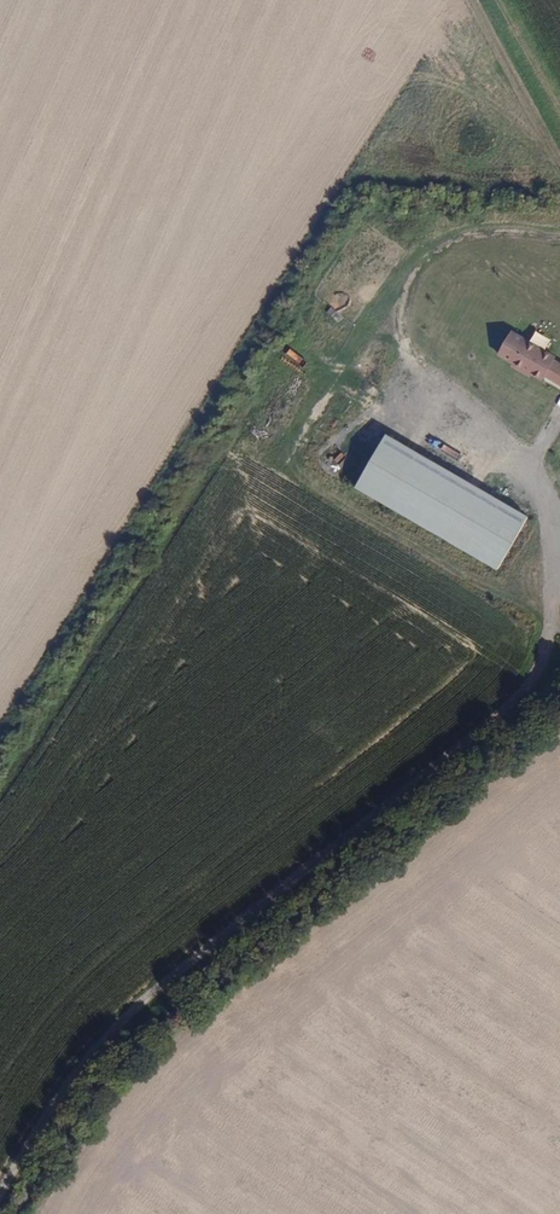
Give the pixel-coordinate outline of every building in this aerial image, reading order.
[(513,330),(498,355),(559,392),(559,358),(513,330)] [(530,517),(387,434),(356,486),(500,569),(530,517)]
